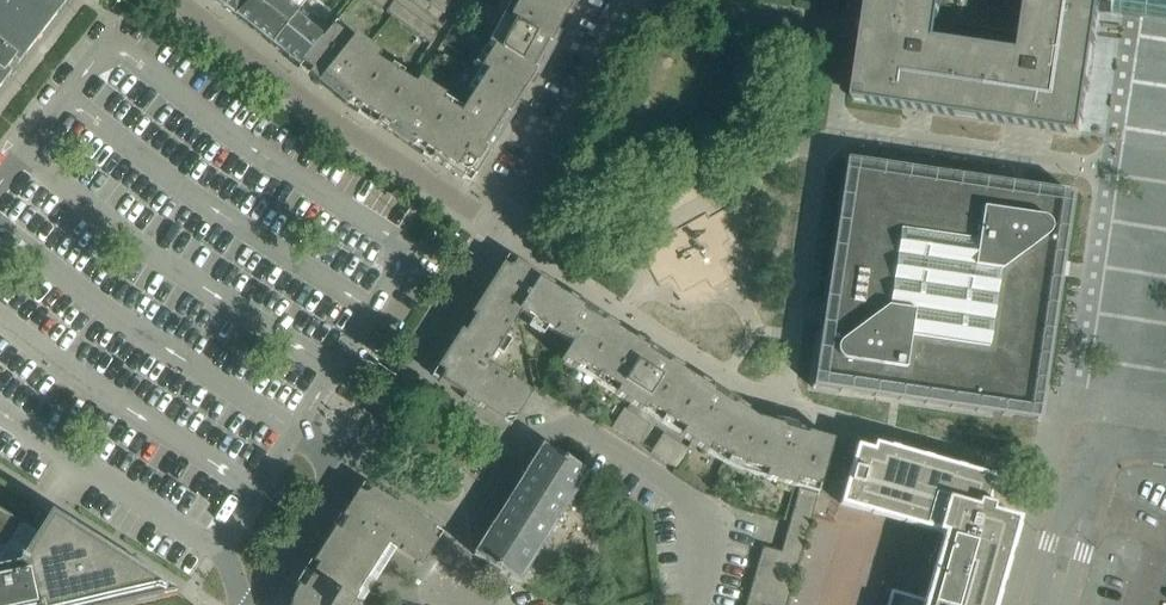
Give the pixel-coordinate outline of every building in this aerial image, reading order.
[(12,72),(56,15),(68,0),(0,0),(0,87),(12,72)] [(251,0),(214,0),(235,16),(236,17),(251,0)] [(236,17),(271,44),(294,15),(306,0),(251,0),(236,17)] [(388,0),(369,0),(381,9),(388,0)] [(423,0),(412,0),(410,2),(424,12),(429,5),(423,0)] [(473,0),(469,0),(454,26),(462,33),(479,3),(473,0)] [(560,33),(557,32),(562,22),(519,0),(511,0),(487,45),(493,48),(480,69),(486,72),(485,74),(521,93),(527,85),(530,87),(539,74),(560,33)] [(578,0),(519,0),(562,22),(567,13),(570,15),(578,0)] [(854,101),(968,117),(1082,134),(1092,65),(935,41),(941,0),(869,0),(854,101)] [(935,41),(1092,65),(1082,134),(1165,146),(1165,0),(941,0),(935,41)] [(441,36),(393,2),(386,12),(433,47),(441,36)] [(442,14),(429,5),(424,12),(437,22),(442,14)] [(321,36),(294,15),(271,44),(297,65),(321,36)] [(323,85),(362,40),(354,34),(350,39),(331,25),(322,36),(321,36),(297,65),(323,85)] [(402,76),(375,59),(379,54),(362,40),(323,85),(349,105),(374,121),(402,76)] [(470,182),(519,104),(516,102),(521,93),(485,74),(460,113),(432,158),(470,182)] [(460,113),(442,101),(445,97),(419,80),(415,85),(402,76),(374,121),(432,158),(460,113)] [(1073,194),(846,160),(812,387),(1039,421),(1073,194)] [(617,326),(593,310),(595,308),(583,301),(582,303),(569,295),(567,299),(551,288),(553,285),(515,261),(512,266),(508,267),(502,264),(471,314),(474,316),(464,332),(461,330),(437,368),(442,371),(442,376),(439,381),(463,396),(462,398),(477,407),(478,406),(502,421),(506,416),(510,415),(516,418),(532,393),(488,365),(521,313),(571,345),(561,361),(583,375),(613,328),(615,330),(617,326)] [(659,424),(689,377),(680,371),(682,367),(635,337),(633,341),(615,330),(613,328),(583,375),(659,424)] [(732,465),(756,419),(746,412),(748,409),(701,379),(699,383),(689,377),(659,424),(706,453),(709,450),(732,465)] [(638,445),(650,425),(625,409),(612,428),(638,445)] [(816,499),(833,441),(821,437),(823,433),(768,417),(767,421),(756,419),(732,465),(766,474),(764,479),(799,488),(781,552),(761,546),(745,604),(786,604),(816,499)] [(678,470),(690,450),(664,433),(651,453),(678,470)] [(1019,520),(986,511),(996,477),(874,442),(872,450),(856,445),(839,505),(942,534),(924,599),(891,590),(887,604),(995,604),(1019,520)] [(517,583),(587,473),(543,445),(473,554),(488,564),(482,572),(493,579),(499,571),(517,583)] [(178,594),(50,513),(42,508),(34,503),(26,517),(8,505),(17,491),(0,481),(0,604),(128,604),(176,594),(178,594)] [(357,595),(356,595),(357,592),(387,545),(394,550),(421,567),(437,541),(432,538),(431,534),(434,529),(409,513),(411,511),(397,502),(395,504),(370,488),(367,494),(363,494),(358,491),(312,563),(297,587),(292,596),(290,604),(351,604),(357,595)] [(34,503),(17,491),(8,505),(26,517),(34,503)]
